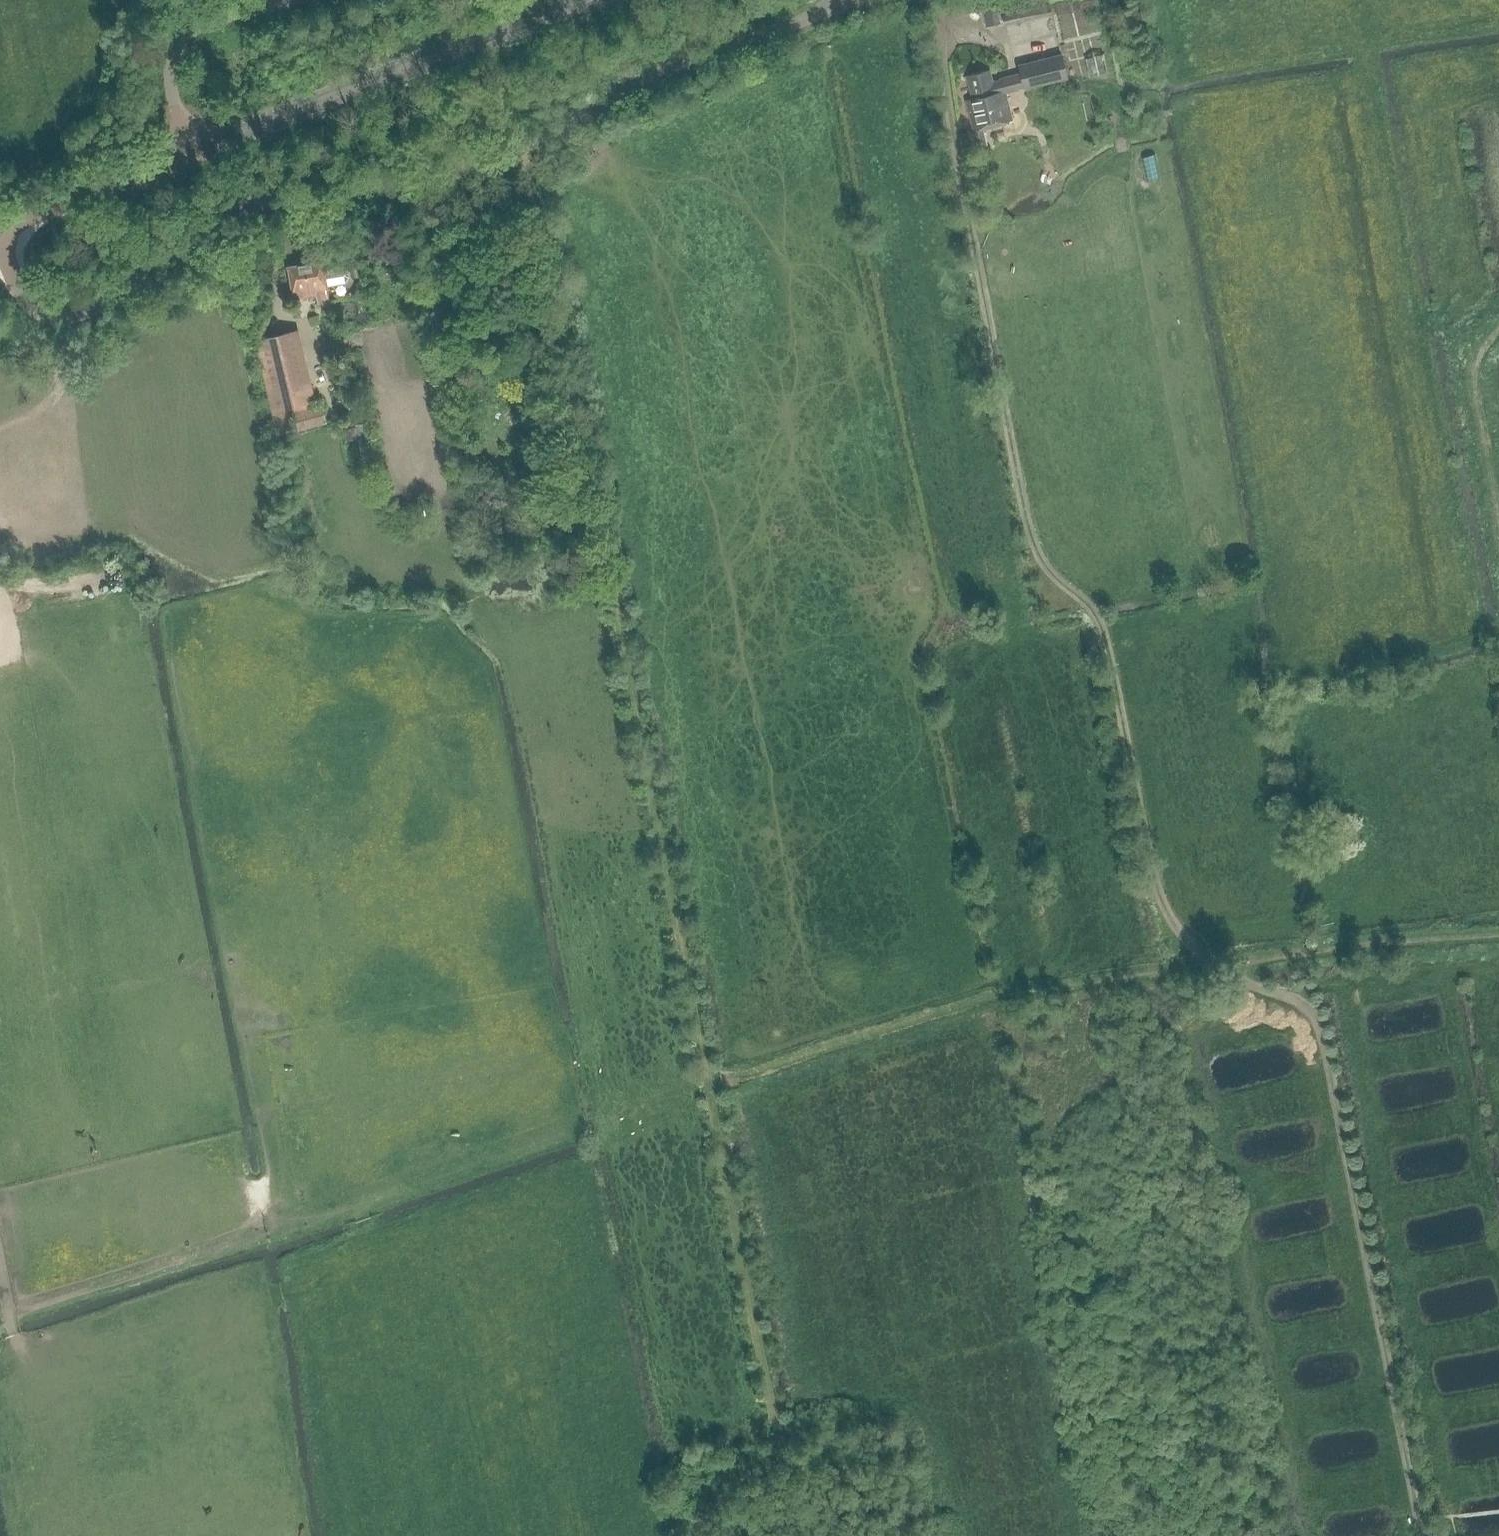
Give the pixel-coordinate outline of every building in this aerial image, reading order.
[(982,9),(986,28),(1001,25),(997,5),(982,9)] [(988,146),(984,129),(1013,122),(1005,91),(1025,87),(1025,89),(1068,79),(1062,55),(1020,66),(1022,76),(994,84),(990,70),(967,76),(973,99),(966,101),(978,148),(988,146)] [(329,303),(327,287),(347,284),(351,277),(350,270),(344,266),(324,269),(323,262),(289,267),(292,292),(293,292),(294,298),(316,295),(318,305),(329,303)] [(254,340),(272,412),(293,407),(298,430),(327,423),(322,403),(309,407),(308,403),(315,401),(298,329),(254,340)]
